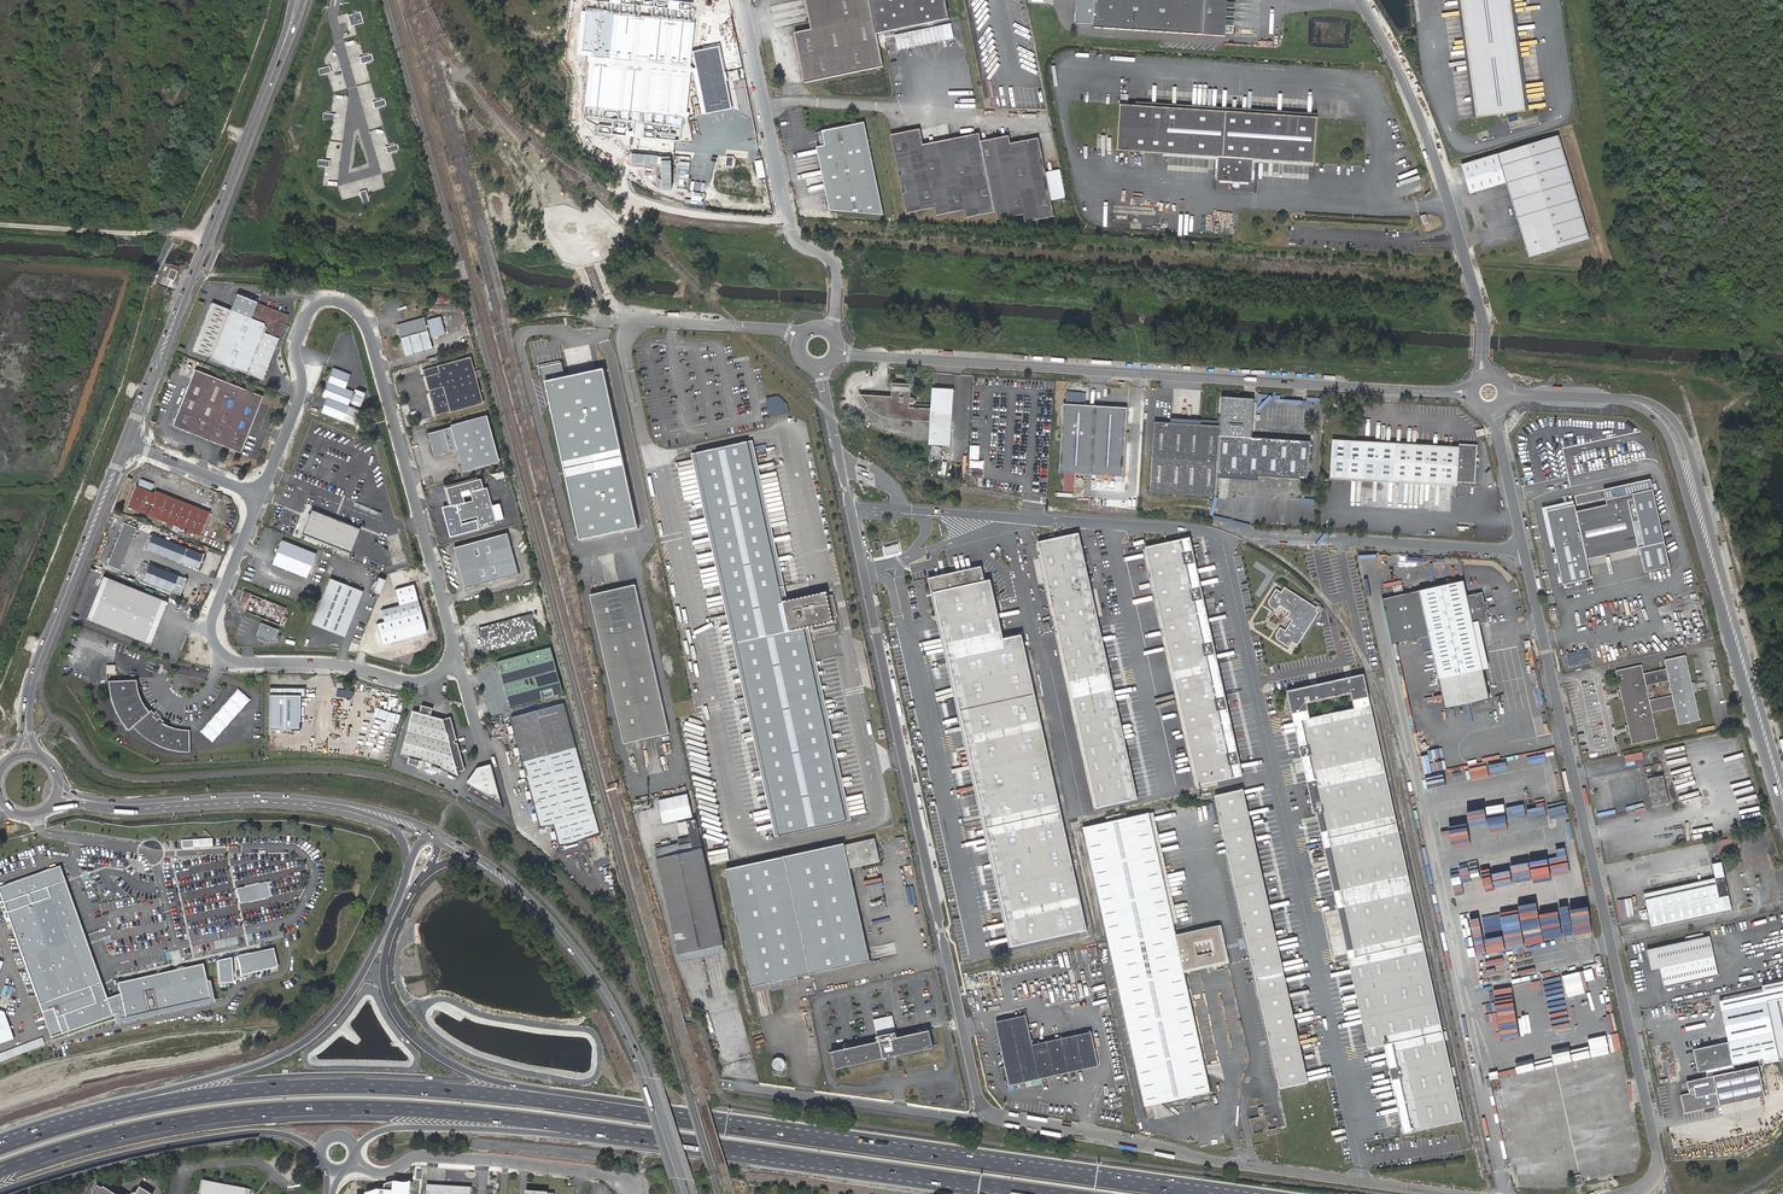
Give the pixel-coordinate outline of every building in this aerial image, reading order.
[(811,25),(793,29),(804,79),(881,64),(875,35),(950,19),(945,0),(806,0),(811,25)] [(1094,28),(1226,37),(1228,0),(1096,0),(1094,28)] [(1476,118),(1524,112),(1509,0),(1461,0),(1476,118)] [(734,107),(721,43),(692,49),(696,68),(693,68),(693,67),(689,66),(694,22),(582,9),(577,52),(589,53),(583,107),(584,119),(598,125),(597,133),(633,136),(634,113),(645,114),(642,137),(680,141),(682,116),(687,116),(692,72),(697,72),(705,113),(734,107)] [(351,24),(361,22),(359,12),(349,15),(351,24)] [(944,41),(940,26),(893,36),(896,51),(944,41)] [(362,62),(372,59),(370,54),(360,57),(362,62)] [(319,75),(331,72),(329,66),(318,69),(319,75)] [(374,107),(385,105),(383,99),(373,101),(374,107)] [(1318,117),(1120,104),(1117,150),(1225,157),(1223,181),(1258,183),(1260,160),(1315,163),(1318,117)] [(323,112),(322,119),(334,121),(335,114),(323,112)] [(886,216),(866,123),(823,132),(822,134),(825,147),(820,148),(834,214),(886,216)] [(1024,221),(1053,215),(1036,137),(1009,142),(1007,134),(979,139),(978,132),(950,138),(949,131),(920,137),(918,130),(890,136),(906,213),(936,208),(938,214),(965,209),(967,215),(995,210),(996,217),(1022,213),(1024,221)] [(1560,138),(1498,155),(1527,259),(1589,242),(1560,138)] [(385,146),(387,152),(397,149),(395,144),(385,146)] [(726,156),(725,165),(733,166),(734,157),(726,156)] [(1470,195),(1506,185),(1498,156),(1462,166),(1470,195)] [(763,160),(754,162),(757,178),(766,176),(763,160)] [(361,202),(368,201),(365,190),(359,191),(361,202)] [(1220,233),(1236,233),(1236,222),(1221,221),(1220,233)] [(172,280),(176,271),(170,269),(167,278),(172,280)] [(278,320),(281,313),(255,303),(256,301),(236,293),(209,357),(261,378),(283,322),(278,320)] [(286,315),(281,313),(278,320),(283,322),(286,315)] [(424,327),(422,319),(395,326),(402,354),(429,347),(424,329),(427,328),(430,340),(443,336),(439,319),(425,322),(426,327),(424,327)] [(434,346),(444,343),(443,337),(432,340),(434,346)] [(430,351),(429,347),(402,354),(403,359),(430,351)] [(482,403),(469,356),(422,370),(434,415),(449,411),(449,412),(482,403)] [(347,406),(353,392),(346,389),(351,376),(333,368),(321,396),(347,406)] [(239,453),(261,396),(194,369),(172,426),(239,453)] [(889,396),(872,395),(865,403),(873,409),(880,413),(885,415),(894,417),(897,417),(897,418),(927,420),(925,444),(946,446),(951,389),(930,387),(928,406),(907,404),(907,401),(912,401),(913,401),(914,400),(914,398),(913,397),(910,396),(907,396),(908,383),(890,382),(889,396)] [(1081,393),(1067,392),(1066,401),(1080,402),(1081,393)] [(784,394),(766,398),(770,417),(788,413),(784,394)] [(865,403),(872,395),(857,394),(856,396),(865,403)] [(321,409),(338,418),(342,411),(339,410),(340,407),(326,399),(321,409)] [(1238,471),(1251,472),(1253,436),(1240,435),(1240,431),(1240,430),(1241,400),(1222,399),(1220,425),(1154,422),(1150,492),(1216,496),(1218,470),(1238,471)] [(1123,476),(1127,407),(1064,404),(1060,472),(1123,476)] [(355,426),(361,412),(347,406),(341,421),(355,426)] [(448,426),(426,433),(434,435),(436,442),(429,444),(433,456),(455,450),(462,471),(497,461),(485,415),(448,425),(448,426)] [(434,435),(426,433),(429,444),(436,442),(434,435)] [(1251,472),(1310,476),(1312,439),(1253,436),(1251,472)] [(1460,447),(1333,440),(1332,477),(1457,484),(1458,482),(1475,483),(1477,445),(1459,444),(1460,447)] [(694,453),(780,835),(848,820),(804,628),(833,621),(826,592),(782,601),(746,442),(694,453)] [(231,472),(237,475),(239,468),(234,466),(231,472)] [(505,471),(492,475),(497,478),(497,480),(506,478),(505,471)] [(1075,473),(1065,473),(1064,491),(1074,492),(1075,473)] [(488,487),(484,489),(482,479),(447,489),(452,507),(461,505),(458,509),(449,507),(443,521),(447,522),(450,522),(451,525),(448,526),(450,535),(453,537),(479,530),(477,522),(463,526),(461,522),(478,517),(480,526),(504,518),(500,504),(493,505),(488,487)] [(1576,506),(1548,512),(1564,585),(1591,580),(1587,561),(1640,550),(1645,574),(1669,569),(1652,482),(1605,492),(1608,507),(1578,514),(1576,506)] [(205,513),(154,493),(134,486),(127,506),(197,534),(205,513)] [(155,490),(154,493),(205,513),(197,534),(200,535),(208,512),(155,490)] [(350,552),(360,528),(311,508),(301,533),(350,552)] [(121,531),(131,535),(134,526),(124,522),(121,531)] [(117,568),(131,535),(121,531),(107,564),(117,568)] [(147,547),(199,568),(204,553),(152,532),(147,547)] [(1136,799),(1076,534),(1034,543),(1093,808),(1136,799)] [(514,576),(504,536),(455,549),(465,589),(514,576)] [(1241,776),(1188,538),(1143,549),(1195,786),(1241,776)] [(305,579),(315,555),(280,542),(271,565),(305,579)] [(144,578),(173,590),(181,593),(187,578),(179,575),(150,564),(144,578)] [(953,687),(1028,672),(1020,635),(1003,638),(991,580),(984,581),(982,567),(929,578),(953,687)] [(391,609),(417,602),(410,576),(392,581),(394,590),(386,592),(391,609)] [(150,643),(166,602),(102,577),(86,619),(150,643)] [(379,595),(384,581),(377,578),(372,592),(379,595)] [(332,580),(315,624),(344,635),(361,591),(332,580)] [(1468,597),(1464,581),(1419,592),(1383,600),(1393,645),(1429,636),(1433,651),(1446,709),(1491,699),(1473,623),(1488,620),(1482,594),(1468,597)] [(671,732),(637,586),(593,597),(625,742),(671,732)] [(1281,592),(1276,590),(1269,599),(1269,602),(1269,604),(1270,606),(1271,608),(1273,610),(1276,612),(1279,607),(1288,613),(1286,617),(1290,620),(1284,631),(1280,628),(1278,630),(1277,632),(1276,634),(1277,637),(1277,639),(1280,643),(1288,648),(1292,643),(1296,645),(1319,610),(1283,588),(1281,592)] [(243,613),(278,627),(283,629),(286,620),(282,618),(285,611),(250,596),(243,593),(240,600),(247,603),(243,613)] [(385,623),(420,614),(417,602),(391,609),(381,612),(385,623)] [(425,634),(420,614),(385,623),(375,626),(381,645),(425,634)] [(484,653),(539,638),(533,615),(478,629),(484,653)] [(1429,636),(1422,638),(1425,653),(1433,651),(1429,636)] [(358,651),(362,640),(355,637),(350,649),(358,651)] [(1632,642),(1630,645),(1639,653),(1642,650),(1632,642)] [(508,707),(560,694),(548,649),(496,662),(508,707)] [(1569,668),(1590,664),(1587,651),(1566,655),(1569,668)] [(1650,712),(1675,707),(1679,726),(1699,722),(1685,659),(1666,663),(1668,672),(1644,677),(1642,668),(1618,673),(1633,743),(1655,739),(1650,712)] [(115,664),(106,664),(105,673),(114,673),(115,664)] [(1085,930),(1028,672),(953,687),(1010,946),(1085,930)] [(1288,692),(1295,723),(1311,719),(1307,704),(1352,694),(1356,709),(1374,705),(1372,693),(1368,694),(1364,675),(1288,692)] [(159,748),(167,728),(159,724),(161,723),(156,719),(154,721),(150,718),(152,715),(148,711),(146,713),(143,710),(137,696),(134,680),(106,680),(109,701),(120,725),(124,731),(131,727),(146,741),(159,748)] [(237,688),(199,731),(212,742),(249,699),(237,688)] [(305,694),(306,689),(269,689),(268,729),(299,730),(300,694),(305,694)] [(353,692),(336,690),(335,697),(352,699),(353,692)] [(542,825),(556,821),(563,843),(603,832),(567,703),(512,718),(542,825)] [(1350,958),(1427,941),(1375,705),(1374,705),(1356,709),(1311,719),(1295,723),(1315,813),(1317,813),(1350,958)] [(418,713),(411,712),(399,754),(408,756),(407,763),(417,765),(419,759),(428,761),(426,769),(436,771),(437,767),(452,774),(454,770),(456,771),(464,770),(450,718),(445,719),(428,715),(429,708),(419,706),(418,713)] [(173,731),(167,728),(159,748),(178,753),(187,753),(187,731),(180,732),(173,731)] [(506,808),(493,764),(480,767),(471,781),(472,782),(475,784),(471,790),(502,809),(506,808)] [(892,781),(890,771),(884,772),(886,782),(892,781)] [(1484,777),(1467,781),(1470,795),(1488,791),(1484,777)] [(1668,805),(1662,778),(1647,781),(1653,808),(1668,805)] [(1214,795),(1277,1075),(1280,1089),(1304,1084),(1239,790),(1214,795)] [(1084,827),(1145,1107),(1212,1092),(1185,970),(1227,961),(1219,925),(1177,934),(1150,813),(1084,827)] [(679,954),(724,944),(696,819),(687,821),(690,837),(678,840),(679,844),(655,849),(679,954)] [(1709,826),(1711,837),(1720,835),(1718,824),(1709,826)] [(1555,838),(1558,852),(1576,849),(1574,835),(1555,838)] [(845,843),(727,870),(753,986),(769,983),(771,989),(782,986),(781,980),(872,961),(850,867),(880,861),(875,838),(845,845),(845,843)] [(212,839),(193,840),(194,847),(212,846),(212,839)] [(193,840),(181,841),(182,848),(194,847),(193,840)] [(581,864),(586,862),(583,856),(578,858),(581,864)] [(1715,884),(1646,900),(1652,927),(1731,909),(1723,875),(1720,860),(1710,862),(1714,878),(1715,884)] [(0,888),(0,897),(6,914),(3,915),(6,922),(9,921),(51,1038),(115,1015),(116,1021),(210,1000),(202,964),(117,984),(119,994),(106,999),(59,867),(0,888)] [(1518,872),(1510,872),(1510,883),(1518,883),(1518,872)] [(1644,893),(1646,900),(1715,884),(1714,878),(1644,893)] [(265,884),(238,890),(241,902),(268,896),(265,884)] [(1552,921),(1560,961),(1579,957),(1577,945),(1596,942),(1594,930),(1575,934),(1571,918),(1552,921)] [(1503,957),(1513,955),(1508,932),(1498,934),(1503,957)] [(1652,970),(1660,968),(1664,988),(1718,975),(1709,936),(1647,950),(1652,970)] [(1466,1117),(1427,941),(1350,958),(1369,1044),(1390,1040),(1394,1039),(1413,1127),(1466,1117)] [(273,949),(236,957),(241,976),(277,967),(273,949)] [(1526,965),(1517,968),(1523,983),(1531,981),(1526,965)] [(1683,1112),(1763,1094),(1757,1065),(1762,1064),(1762,1062),(1777,1059),(1776,1059),(1782,1057),(1782,995),(1750,1003),(1752,1010),(1765,1007),(1771,1031),(1691,1049),(1697,1071),(1704,1070),(1706,1076),(1685,1081),(1688,1092),(1679,1094),(1683,1112)] [(1523,1002),(1531,1035),(1549,1030),(1541,997),(1523,1002)] [(1567,998),(1548,1002),(1555,1037),(1573,1033),(1567,998)] [(13,1039),(3,1012),(0,1011),(0,1044),(13,1039)] [(1578,1040),(1596,1036),(1591,1013),(1572,1017),(1578,1040)] [(875,1018),(879,1034),(890,1032),(888,1023),(896,1021),(894,1014),(875,1018)] [(1032,1045),(1026,1016),(996,1022),(1010,1086),(1098,1066),(1091,1032),(1032,1045)] [(1596,1018),(1597,1033),(1616,1032),(1615,1017),(1596,1018)] [(890,1032),(879,1034),(880,1040),(834,1050),(838,1066),(933,1046),(930,1029),(899,1036),(896,1021),(888,1023),(890,1032)] [(44,1047),(42,1040),(0,1053),(0,1060),(44,1047)] [(783,1058),(780,1057),(779,1058),(777,1058),(776,1060),(774,1062),(774,1064),(775,1066),(776,1069),(777,1069),(779,1070),(781,1070),(782,1070),(784,1069),(785,1069),(786,1067),(787,1066),(787,1064),(787,1062),(786,1060),(785,1059),(783,1058)] [(1569,1075),(1553,1078),(1554,1085),(1570,1082),(1569,1075)] [(1116,1102),(1113,1089),(1104,1091),(1107,1104),(1116,1102)] [(1267,1107),(1258,1109),(1260,1117),(1251,1119),(1254,1133),(1267,1130),(1269,1135),(1278,1133),(1277,1128),(1269,1130),(1266,1116),(1268,1115),(1267,1107)] [(1637,1134),(1619,1137),(1621,1146),(1639,1142),(1637,1134)] [(1570,1176),(1572,1187),(1581,1185),(1579,1174),(1570,1176)] [(245,1190),(202,1181),(199,1193),(245,1193),(245,1190)] [(413,1184),(411,1185),(408,1185),(405,1185),(403,1184),(400,1184),(398,1184),(395,1184),(391,1184),(386,1186),(386,1192),(379,1191),(371,1193),(412,1193),(413,1184)] [(473,1187),(428,1185),(427,1193),(472,1193),(473,1187)]
